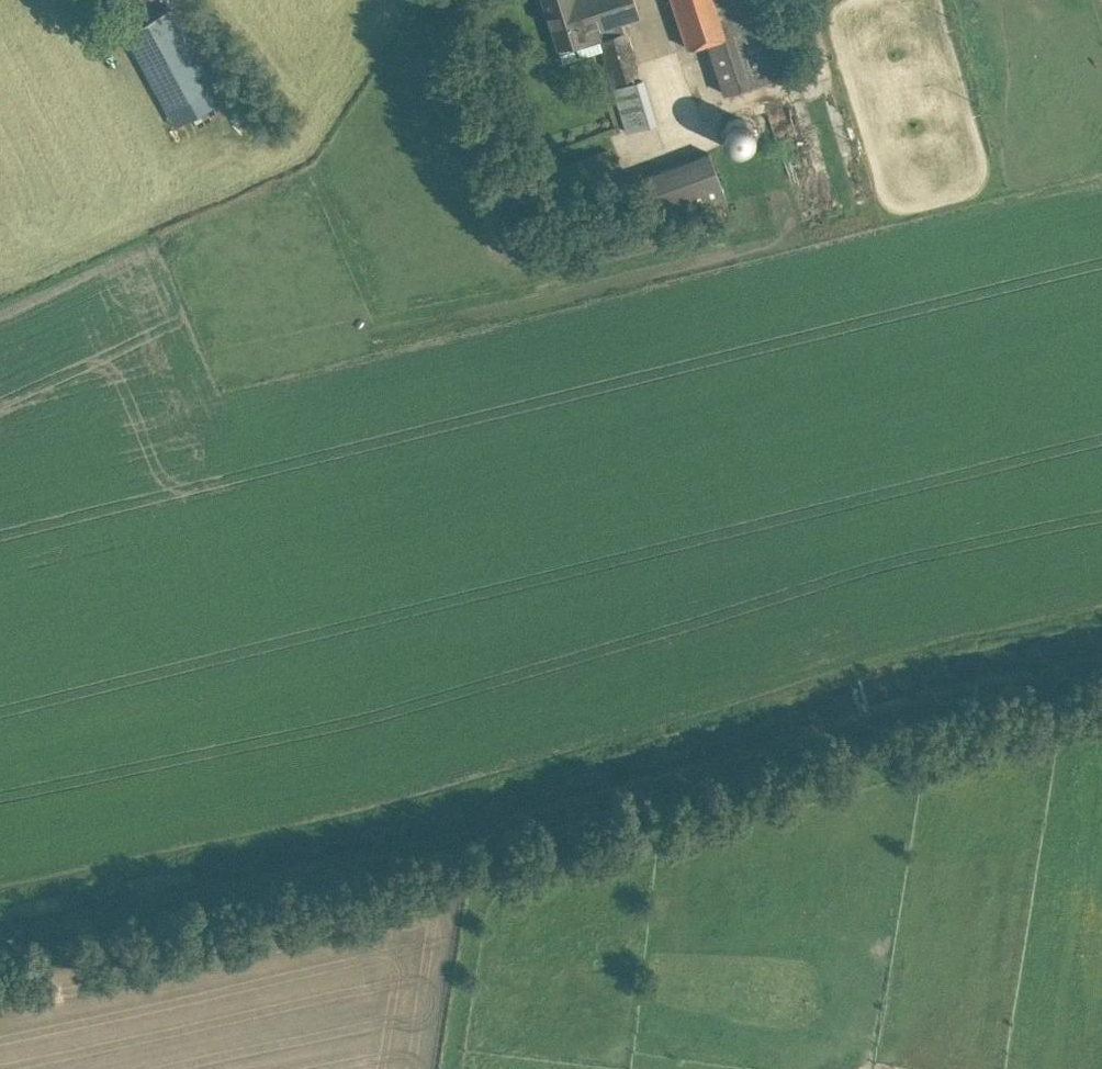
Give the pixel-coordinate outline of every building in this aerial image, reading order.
[(557,46),(598,34),(626,25),(625,19),(639,15),(635,0),(543,0),(557,46)] [(687,46),(708,40),(724,34),(713,0),(672,0),(687,46)] [(708,40),(725,92),(796,69),(774,0),(713,0),(724,34),(708,40)] [(172,7),(126,32),(168,109),(214,84),(172,7)] [(598,34),(612,81),(640,73),(626,25),(598,34)] [(655,121),(642,79),(613,88),(626,130),(655,121)] [(722,133),(722,134),(722,136),(723,138),(723,140),(724,141),(725,143),(726,144),(727,145),(729,147),(730,148),(732,148),(733,149),(735,150),(737,150),(739,150),(741,150),(742,150),(744,149),(746,148),(747,148),(749,147),(750,145),(751,144),(752,143),(753,141),(754,140),(755,138),(755,136),(755,134),(755,133),(755,131),(755,129),(754,127),(753,126),(753,124),(751,123),(750,121),(749,120),(747,119),(746,118),(744,118),(742,117),(741,117),(739,117),(737,117),(735,117),(733,118),(732,118),(730,119),(729,120),(727,121),(726,123),(725,124),(724,126),(723,127),(723,129),(722,131),(722,133)] [(727,201),(709,151),(627,181),(645,231),(727,201)]
